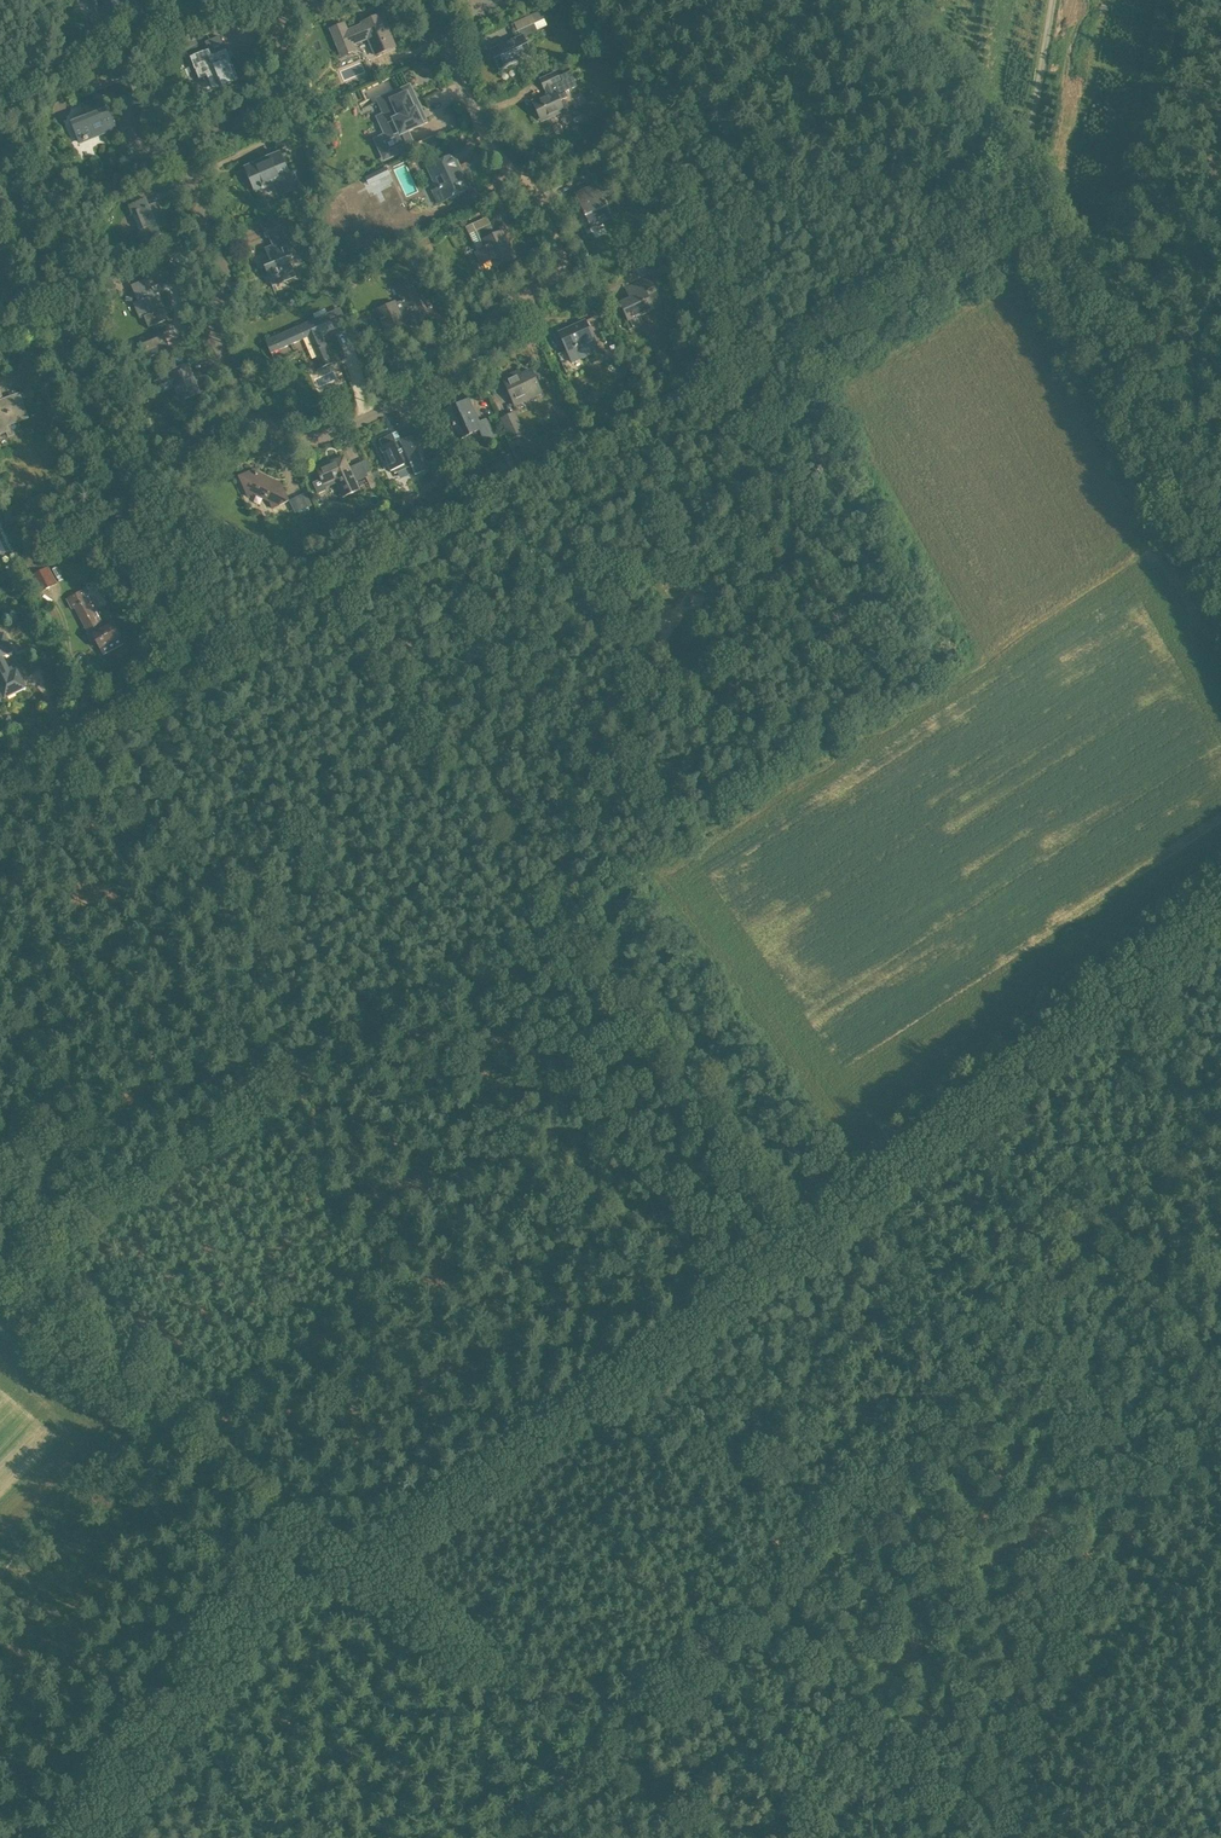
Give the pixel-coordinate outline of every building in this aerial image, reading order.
[(99,12),(89,17),(97,35),(112,28),(110,23),(132,13),(138,28),(158,20),(150,2),(139,7),(136,0),(94,0),(99,12)] [(531,16),(534,24),(544,19),(541,11),(531,16)] [(362,25),(347,31),(344,23),(330,29),(341,56),(356,50),(353,45),(368,39),(371,46),(372,45),(376,55),(395,47),(382,15),(370,20),(371,22),(362,25)] [(518,31),(521,38),(493,51),(500,68),(529,55),(523,41),(539,34),(534,24),(518,31)] [(205,42),(208,50),(190,57),(199,79),(213,73),(219,87),(216,88),(238,80),(229,59),(220,63),(217,56),(212,58),(211,56),(226,50),(220,36),(205,42)] [(532,102),(533,104),(531,105),(535,115),(538,113),(541,119),(563,109),(560,101),(568,97),(566,92),(576,87),(569,73),(558,78),(555,72),(540,79),(545,89),(548,94),(532,102)] [(119,99),(133,93),(127,79),(113,85),(119,99)] [(422,116),(409,87),(383,99),(390,113),(379,118),(387,135),(376,140),(385,159),(412,146),(412,145),(411,146),(405,133),(422,125),(418,118),(422,116)] [(80,99),(87,116),(71,123),(78,142),(97,134),(96,132),(103,129),(108,140),(119,135),(110,112),(104,113),(99,103),(101,102),(97,92),(80,99)] [(293,174),(289,176),(279,153),(253,164),(256,171),(248,174),(256,191),(279,181),(283,191),(298,185),(293,174)] [(453,155),(428,167),(438,189),(440,187),(446,200),(467,191),(457,169),(459,168),(453,155)] [(375,173),(365,178),(369,185),(379,180),(375,173)] [(575,195),(584,214),(585,217),(586,217),(591,227),(606,219),(604,215),(610,212),(597,185),(575,195)] [(156,203),(149,206),(146,199),(128,206),(131,214),(136,212),(143,229),(136,232),(141,244),(160,236),(158,229),(166,226),(161,213),(160,214),(156,203)] [(476,231),(469,234),(477,253),(482,265),(493,260),(495,266),(513,257),(505,239),(507,238),(504,233),(496,237),(487,218),(473,224),(476,231)] [(278,221),(262,228),(266,238),(282,231),(278,221)] [(265,249),(271,265),(265,267),(272,286),(296,277),(288,258),(292,256),(286,240),(265,249)] [(629,287),(634,297),(620,303),(626,316),(623,317),(630,330),(642,325),(638,317),(653,310),(648,297),(657,293),(650,278),(629,287)] [(159,293),(152,295),(151,291),(153,290),(148,279),(131,286),(137,302),(133,303),(139,319),(144,317),(148,328),(165,321),(161,310),(165,309),(159,293)] [(396,288),(402,301),(396,304),(395,302),(382,308),(386,316),(381,318),(387,332),(405,324),(403,321),(410,318),(412,323),(426,317),(410,282),(396,288)] [(596,309),(591,311),(595,319),(600,317),(596,309)] [(334,362),(322,335),(334,330),(327,314),(266,341),(271,354),(308,337),(322,368),(334,362)] [(559,333),(567,351),(572,363),(599,350),(585,321),(559,333)] [(162,332),(140,341),(147,358),(169,349),(162,332)] [(168,373),(170,377),(155,383),(159,393),(173,387),(179,402),(200,394),(194,380),(192,381),(186,366),(168,373)] [(534,376),(533,377),(530,371),(504,383),(514,406),(541,394),(536,383),(537,383),(538,380),(537,377),(534,376)] [(3,400),(0,391),(0,434),(8,431),(6,425),(18,420),(19,422),(27,419),(19,394),(3,400)] [(469,409),(472,408),(468,399),(445,410),(446,411),(444,412),(448,419),(449,418),(456,433),(459,432),(461,438),(457,440),(457,441),(462,439),(463,440),(470,436),(469,435),(479,431),(486,446),(494,442),(493,439),(494,438),(485,420),(476,424),(469,409)] [(514,413),(501,419),(510,439),(523,433),(514,413)] [(379,440),(382,448),(394,474),(411,467),(415,475),(425,471),(409,437),(399,442),(400,444),(397,445),(392,434),(379,440)] [(519,439),(511,443),(514,448),(522,444),(519,439)] [(344,457),(316,469),(321,480),(313,484),(318,494),(326,490),(325,488),(338,482),(345,497),(359,490),(353,477),(357,475),(353,466),(349,468),(344,457)] [(377,469),(372,471),(376,478),(381,476),(377,469)] [(288,501),(279,481),(271,485),(267,478),(265,479),(257,475),(254,470),(238,477),(247,497),(257,492),(268,499),(272,509),(288,501)] [(307,493),(291,498),(295,510),(311,506),(307,493)] [(39,593),(56,584),(47,568),(30,577),(39,593)] [(112,624),(103,628),(94,610),(106,603),(96,583),(83,590),(66,599),(71,610),(74,608),(77,614),(75,615),(77,619),(79,618),(89,636),(86,637),(90,645),(95,642),(102,655),(123,644),(112,624)] [(0,635),(0,681),(2,685),(0,686),(0,692),(3,699),(25,688),(16,669),(9,672),(2,657),(12,652),(3,634),(0,635)]
